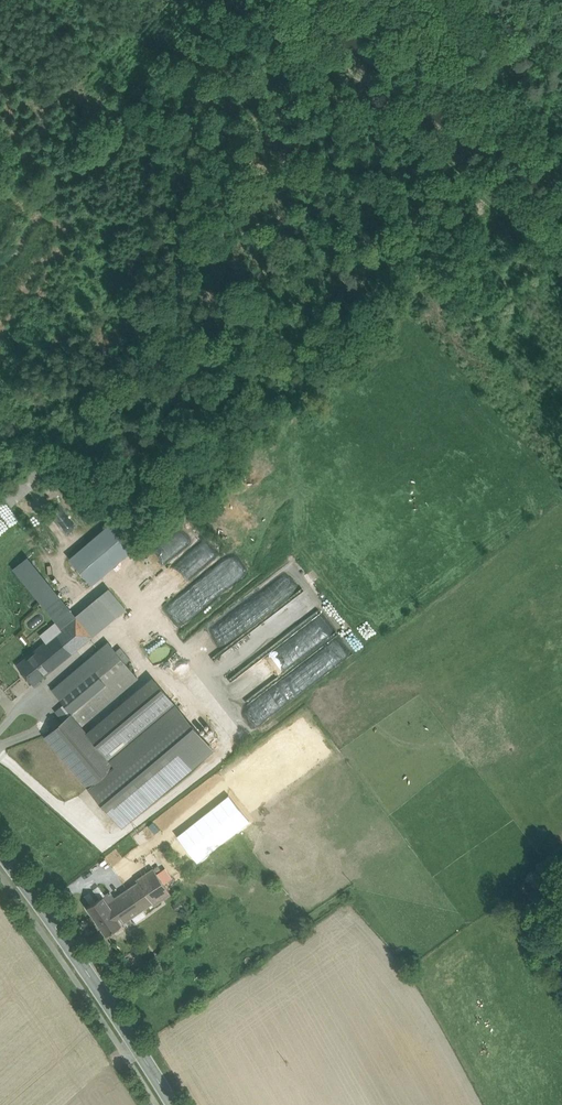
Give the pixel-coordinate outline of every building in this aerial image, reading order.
[(116,526),(74,562),(92,583),(134,547),(116,526)] [(189,565),(193,568),(200,558),(191,551),(180,566),(185,570),(189,565)] [(216,562),(206,570),(215,579),(224,571),(216,562)] [(196,590),(170,605),(177,617),(203,602),(196,590)] [(76,617),(37,649),(52,668),(92,635),(76,617)] [(37,649),(17,665),(33,684),(52,668),(37,649)] [(114,650),(93,669),(106,685),(127,666),(114,650)] [(86,660),(52,689),(58,696),(91,667),(86,660)] [(72,713),(71,715),(80,726),(137,677),(127,666),(106,685),(72,713)] [(91,667),(58,696),(64,704),(72,713),(106,685),(93,669),(91,667)] [(278,685),(290,696),(306,678),(300,672),(294,678),(289,673),(278,685)] [(155,681),(89,736),(109,760),(175,705),(155,681)] [(64,704),(55,711),(63,721),(71,715),(72,713),(64,704)] [(80,726),(71,715),(63,721),(45,736),(88,787),(113,765),(109,760),(89,736),(80,726)] [(137,882),(114,898),(110,892),(102,897),(121,924),(169,892),(153,868),(136,880),(137,882)] [(121,924),(102,897),(87,907),(106,935),(121,924)]
